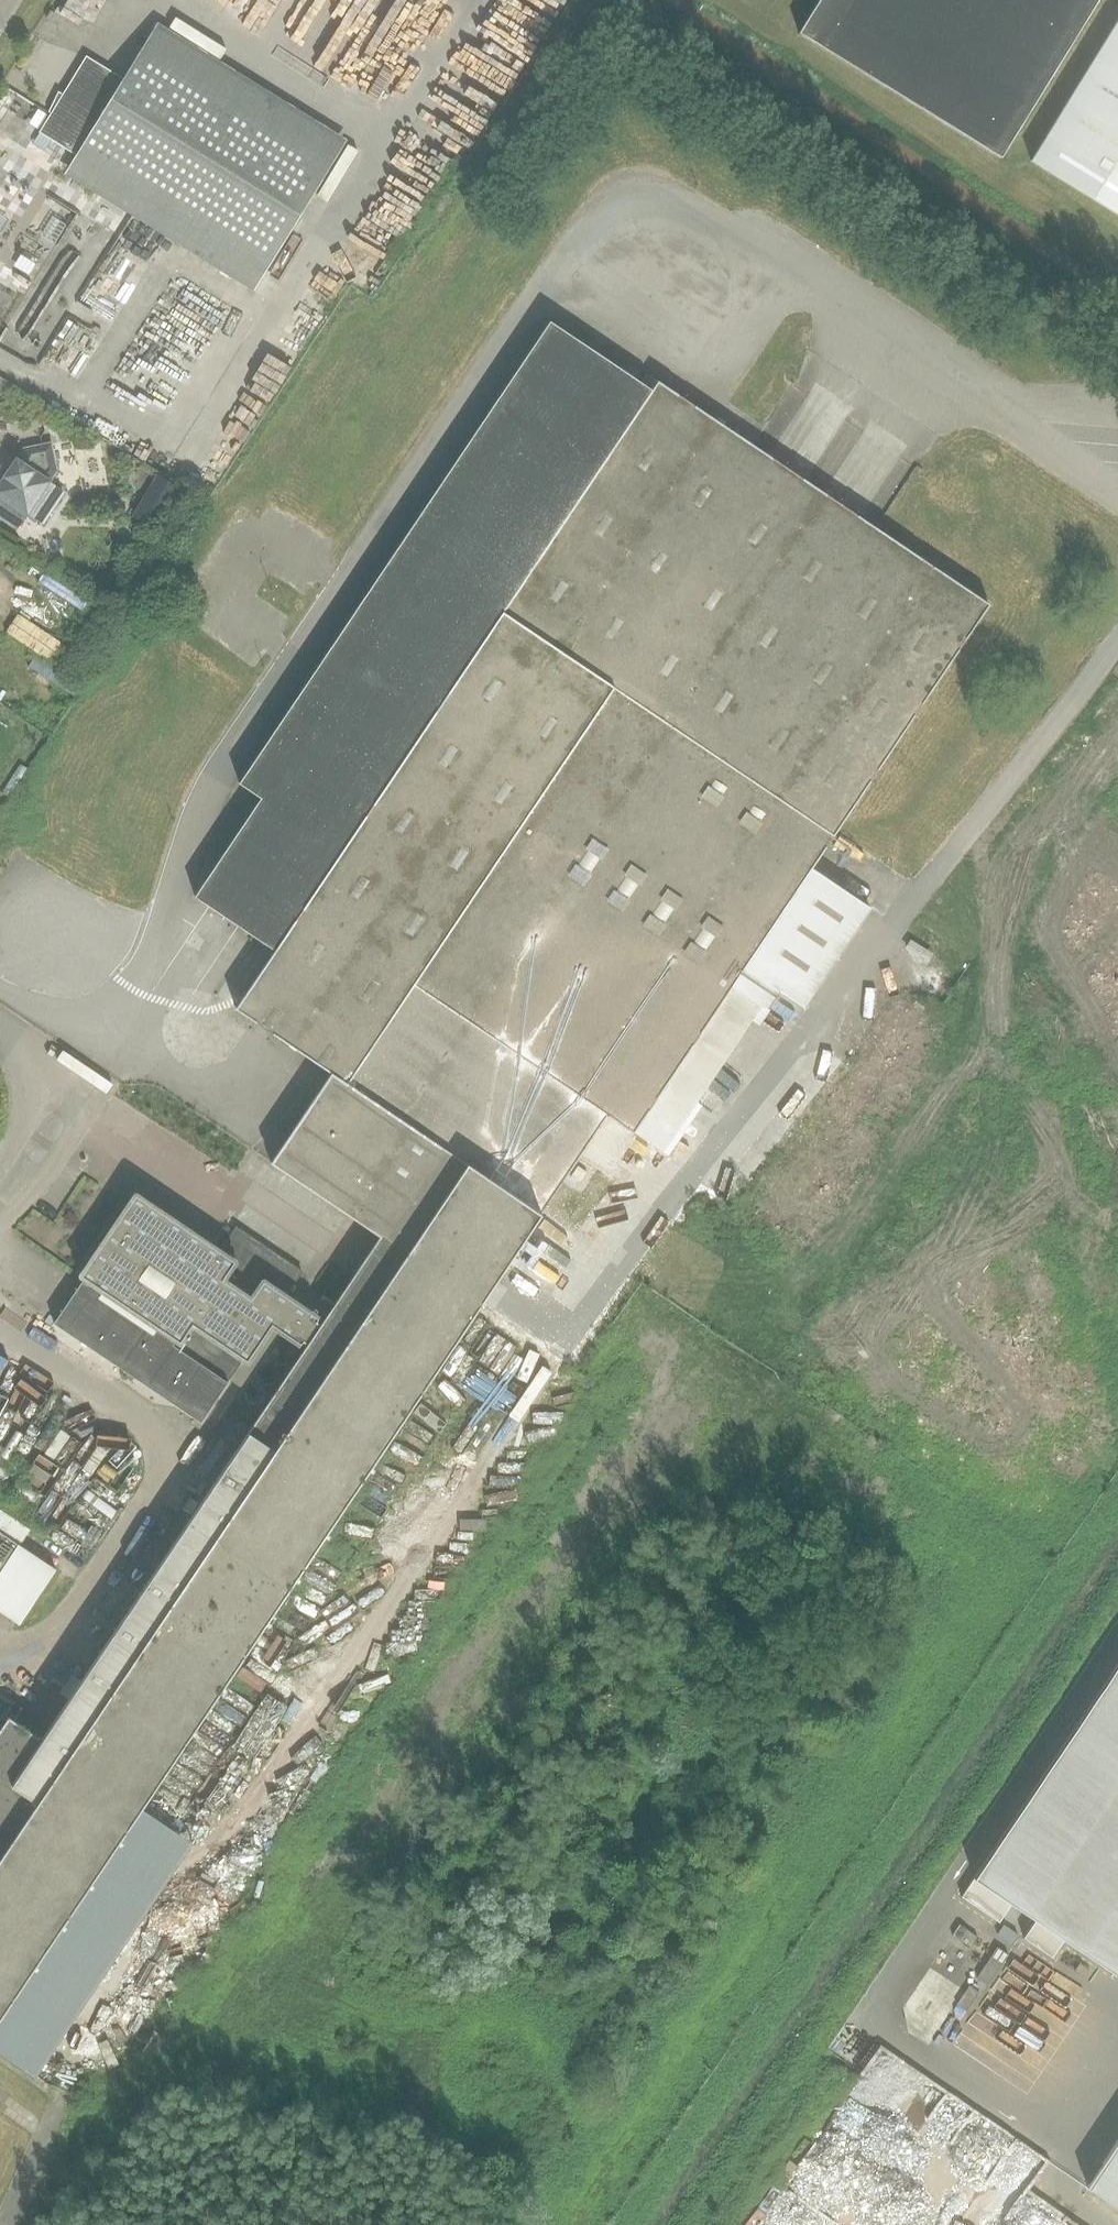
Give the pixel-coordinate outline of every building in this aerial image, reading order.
[(82,0),(66,0),(46,33),(58,40),(82,0)] [(270,32),(281,10),(260,0),(235,0),(229,12),(270,32)] [(799,33),(1001,158),(1098,0),(820,0),(799,33)] [(1092,63),(1031,161),(1117,215),(1117,20),(1092,63)] [(86,57),(39,133),(265,274),(335,160),(146,43),(123,80),(86,57)] [(32,337),(43,342),(53,322),(41,317),(32,337)] [(604,1119),(631,1137),(634,1133),(635,1131),(665,1151),(761,1007),(767,1010),(780,992),(804,1008),(871,908),(812,868),(988,607),(657,384),(654,388),(551,318),(238,784),(260,799),(193,898),(273,952),(233,1012),(329,1076),(268,1166),(375,1239),(479,1309),(540,1219),(538,1217),(579,1156),(604,1119)] [(9,376),(0,373),(0,396),(9,376)] [(0,486),(0,517),(17,528),(27,514),(42,524),(63,492),(48,482),(56,471),(50,445),(24,450),(17,461),(6,454),(0,462),(0,474),(5,478),(0,486)] [(157,474),(133,515),(154,527),(178,487),(157,474)] [(312,1323),(280,1301),(301,1270),(237,1227),(216,1258),(135,1204),(85,1277),(57,1320),(205,1420),(229,1385),(246,1359),(271,1321),(300,1341),(312,1323)] [(140,1811),(479,1309),(375,1239),(316,1326),(312,1323),(300,1341),(306,1344),(37,1742),(140,1811)] [(16,1548),(29,1529),(0,1509),(0,1571),(16,1548)] [(958,1867),(994,1892),(1034,1919),(1063,1939),(1117,1976),(1117,1632),(958,1867)] [(13,1726),(3,1719),(0,1724),(0,2020),(140,1811),(37,1742),(13,1726)] [(300,1754),(275,1813),(292,1820),(316,1761),(300,1754)] [(143,1808),(0,2021),(0,2049),(37,2073),(193,1842),(143,1808)] [(958,1867),(946,1886),(982,1910),(994,1892),(958,1867)] [(1034,1919),(1022,1936),(1052,1956),(1063,1939),(1034,1919)] [(1018,1934),(1004,1925),(997,1934),(1012,1944),(1018,1934)] [(1009,1954),(998,1947),(977,1978),(989,1986),(1009,1954)] [(969,1985),(956,2005),(967,2012),(980,1992),(969,1985)] [(1087,2185),(1117,2206),(1117,2139),(1087,2185)]
